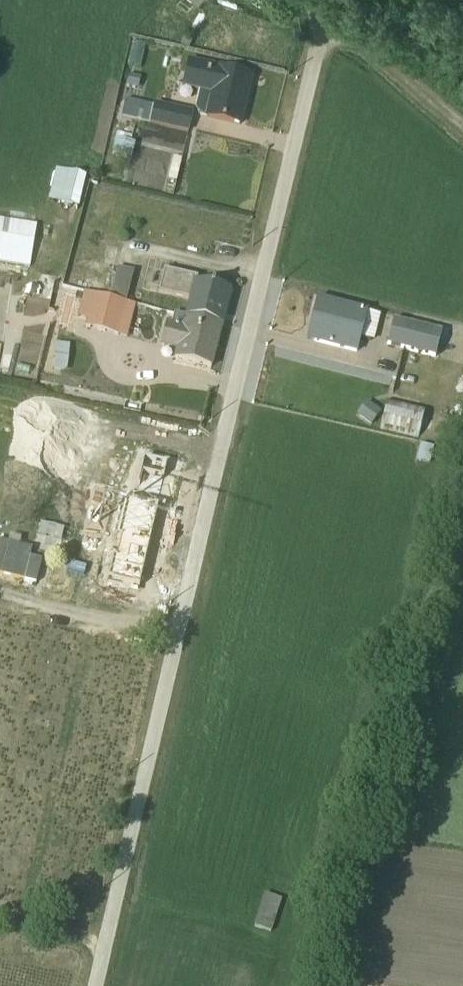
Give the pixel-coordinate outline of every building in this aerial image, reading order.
[(239,128),(250,79),(186,64),(180,92),(197,96),(193,112),(197,118),(239,128)] [(189,137),(194,117),(152,106),(151,109),(124,102),(120,118),(189,137)] [(136,141),(115,135),(110,156),(131,161),(136,141)] [(172,162),(166,185),(174,187),(181,164),(172,162)] [(95,179),(55,170),(48,204),(87,213),(95,179)] [(30,269),(36,227),(0,223),(0,265),(30,269)] [(81,293),(93,296),(125,304),(132,275),(116,271),(110,293),(100,291),(105,274),(87,269),(81,293)] [(222,329),(230,294),(196,286),(197,282),(147,269),(141,291),(158,296),(155,307),(183,314),(181,319),(222,329)] [(53,291),(34,285),(26,313),(45,318),(53,291)] [(128,341),(137,307),(125,304),(93,296),(90,306),(81,304),(77,320),(86,322),(84,329),(128,341)] [(379,320),(316,303),(304,344),(355,358),(359,343),(372,346),(379,320)] [(435,361),(445,323),(413,315),(410,327),(391,322),(384,347),(435,361)] [(211,371),(222,329),(181,319),(173,317),(171,327),(166,325),(159,351),(174,355),(172,361),(211,371)] [(66,374),(69,348),(54,347),(52,373),(66,374)] [(450,436),(420,428),(423,415),(387,404),(379,432),(462,456),(462,390),(450,436)] [(420,445),(416,462),(430,465),(434,448),(420,445)] [(161,566),(166,540),(114,529),(109,557),(121,559),(114,594),(153,601),(160,566),(161,566)] [(102,588),(70,580),(67,592),(99,600),(102,588)] [(88,601),(69,596),(67,605),(86,610),(88,601)] [(292,906),(263,897),(253,929),(281,938),(292,906)]
